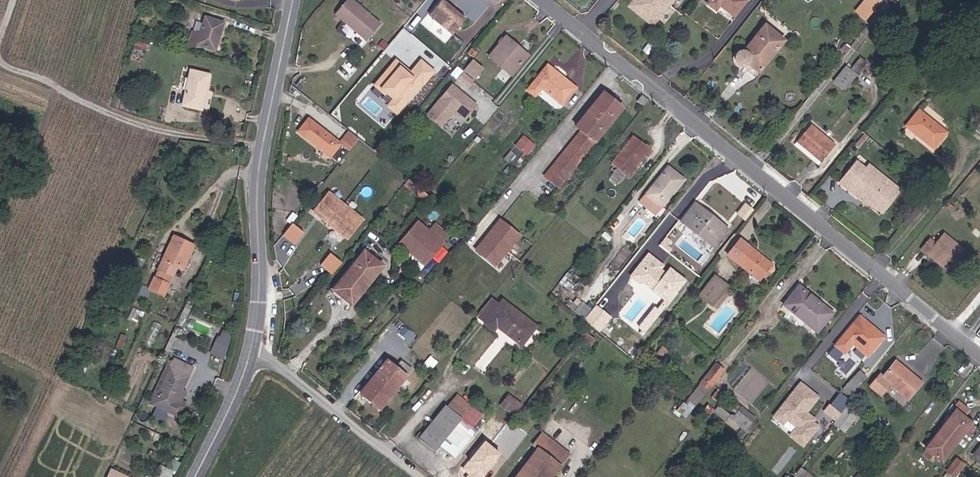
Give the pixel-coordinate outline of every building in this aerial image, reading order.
[(222,9),(226,0),(195,0),(222,9)] [(657,26),(678,0),(640,0),(634,8),(657,26)] [(727,21),(741,5),(735,0),(705,0),(700,6),(708,14),(713,9),(727,21)] [(856,10),(868,20),(884,0),(864,0),(856,10)] [(358,44),(372,27),(341,1),(327,19),(358,44)] [(423,22),(427,25),(441,9),(434,5),(423,22)] [(427,25),(448,38),(460,22),(441,9),(427,25)] [(183,53),(201,59),(210,30),(192,25),(188,39),(180,38),(177,48),(183,50),(183,53)] [(727,68),(729,70),(760,34),(756,31),(736,55),(730,55),(726,60),(725,64),(727,68)] [(742,68),(753,76),(777,48),(760,34),(729,70),(730,71),(737,72),(742,68)] [(504,75),(521,55),(501,40),(484,59),(504,75)] [(470,43),(462,52),(469,58),(477,48),(470,43)] [(468,77),(474,69),(465,61),(459,69),(468,77)] [(532,97),(550,113),(569,91),(542,68),(520,95),(528,101),(532,97)] [(828,87),(839,96),(853,80),(842,70),(839,74),(835,78),(828,87)] [(465,81),(456,73),(450,79),(460,87),(465,81)] [(170,111),(187,116),(197,82),(180,76),(170,111)] [(456,119),(467,107),(444,86),(419,115),(432,126),(446,110),(456,119)] [(629,99),(636,104),(641,98),(634,93),(629,99)] [(532,176),(547,189),(616,113),(595,95),(567,128),(571,132),(532,176)] [(925,155),(940,137),(913,115),(899,132),(925,155)] [(333,163),(343,150),(303,118),(293,130),(333,163)] [(979,142),(979,121),(969,135),(979,143),(979,142)] [(792,147),(802,155),(816,138),(806,130),(792,147)] [(503,145),(516,155),(524,146),(512,135),(503,145)] [(602,163),(617,174),(639,147),(625,135),(602,163)] [(802,155),(816,166),(830,149),(816,138),(802,155)] [(798,159),(802,155),(792,147),(788,151),(798,159)] [(812,170),(816,166),(802,155),(798,159),(812,170)] [(680,176),(665,163),(637,198),(652,210),(680,176)] [(875,187),(855,172),(839,191),(865,212),(867,209),(870,206),(896,226),(912,207),(880,181),(875,187)] [(350,240),(366,221),(333,194),(318,213),(350,240)] [(706,217),(710,213),(694,201),(691,204),(706,217)] [(746,202),(738,213),(746,219),(755,208),(746,202)] [(710,243),(724,225),(710,213),(706,217),(691,204),(679,218),(710,243)] [(870,206),(867,209),(894,229),(896,226),(870,206)] [(511,247),(519,237),(501,221),(492,232),(511,247)] [(300,248),(309,236),(297,226),(288,238),(300,248)] [(404,247),(422,260),(444,231),(440,228),(432,236),(420,227),(404,247)] [(422,260),(427,264),(443,244),(441,243),(448,233),(444,231),(422,260)] [(479,248),(498,263),(511,247),(492,232),(479,248)] [(945,274),(961,255),(937,236),(928,248),(922,243),(913,253),(919,259),(922,256),(938,268),(945,274)] [(755,278),(768,262),(740,240),(726,256),(755,278)] [(641,246),(624,270),(671,303),(688,279),(641,246)] [(146,281),(148,281),(162,249),(161,248),(146,281)] [(148,281),(158,286),(173,254),(162,249),(148,281)] [(334,293),(353,308),(387,266),(368,251),(334,293)] [(166,278),(173,281),(184,258),(173,254),(158,286),(161,288),(166,278)] [(334,276),(343,264),(332,255),(322,267),(334,276)] [(935,271),(938,268),(922,256),(919,259),(935,271)] [(707,304),(719,290),(724,284),(710,274),(693,294),(707,304)] [(149,306),(155,294),(144,289),(139,301),(149,306)] [(570,304),(578,294),(573,290),(569,295),(565,300),(570,304)] [(707,304),(711,308),(723,294),(719,290),(707,304)] [(787,298),(792,301),(799,294),(794,290),(787,298)] [(149,306),(152,308),(158,296),(155,294),(149,306)] [(588,302),(578,294),(570,304),(579,312),(584,307),(588,302)] [(781,306),(810,330),(823,314),(799,294),(792,301),(787,298),(781,306)] [(509,342),(524,324),(492,298),(474,320),(483,328),(487,325),(509,342)] [(584,307),(579,312),(597,326),(602,319),(600,317),(603,313),(596,308),(591,313),(584,307)] [(465,318),(469,322),(475,315),(471,311),(465,318)] [(610,325),(602,319),(597,326),(604,332),(610,325)] [(849,343),(863,356),(880,336),(873,330),(870,333),(853,320),(832,345),(840,352),(849,343)] [(205,334),(208,327),(192,321),(189,328),(205,334)] [(219,331),(212,355),(226,358),(233,334),(219,331)] [(907,399),(920,384),(892,361),(880,375),(876,373),(867,385),(877,394),(887,382),(907,399)] [(351,395),(371,411),(404,373),(390,362),(384,369),(376,364),(351,395)] [(696,380),(704,387),(719,370),(710,364),(696,380)] [(168,411),(173,399),(184,374),(165,366),(148,402),(168,411)] [(851,391),(860,380),(862,378),(850,368),(839,381),(851,391)] [(802,412),(815,397),(798,382),(771,415),(780,422),(783,418),(794,426),(787,435),(799,445),(815,426),(809,422),(811,419),(802,412)] [(494,403),(506,411),(512,403),(501,395),(494,403)] [(842,415),(851,404),(841,395),(831,407),(842,415)] [(446,407),(420,440),(438,454),(443,447),(457,458),(477,432),(473,429),(482,418),(456,397),(447,408),(446,407)] [(176,413),(174,412),(179,401),(173,399),(168,411),(148,402),(146,408),(173,419),(176,413)] [(740,426),(748,432),(759,419),(743,406),(735,416),(719,403),(712,411),(736,431),(740,426)] [(842,415),(831,407),(826,413),(837,422),(842,415)] [(845,435),(858,418),(847,409),(834,426),(845,435)] [(921,445),(936,457),(965,421),(951,409),(921,445)] [(569,454),(544,435),(535,445),(540,449),(519,476),(553,476),(569,454)] [(969,453),(979,462),(979,440),(969,453)] [(948,473),(958,476),(965,460),(955,456),(948,473)] [(794,476),(805,476),(809,471),(799,466),(794,476)]
